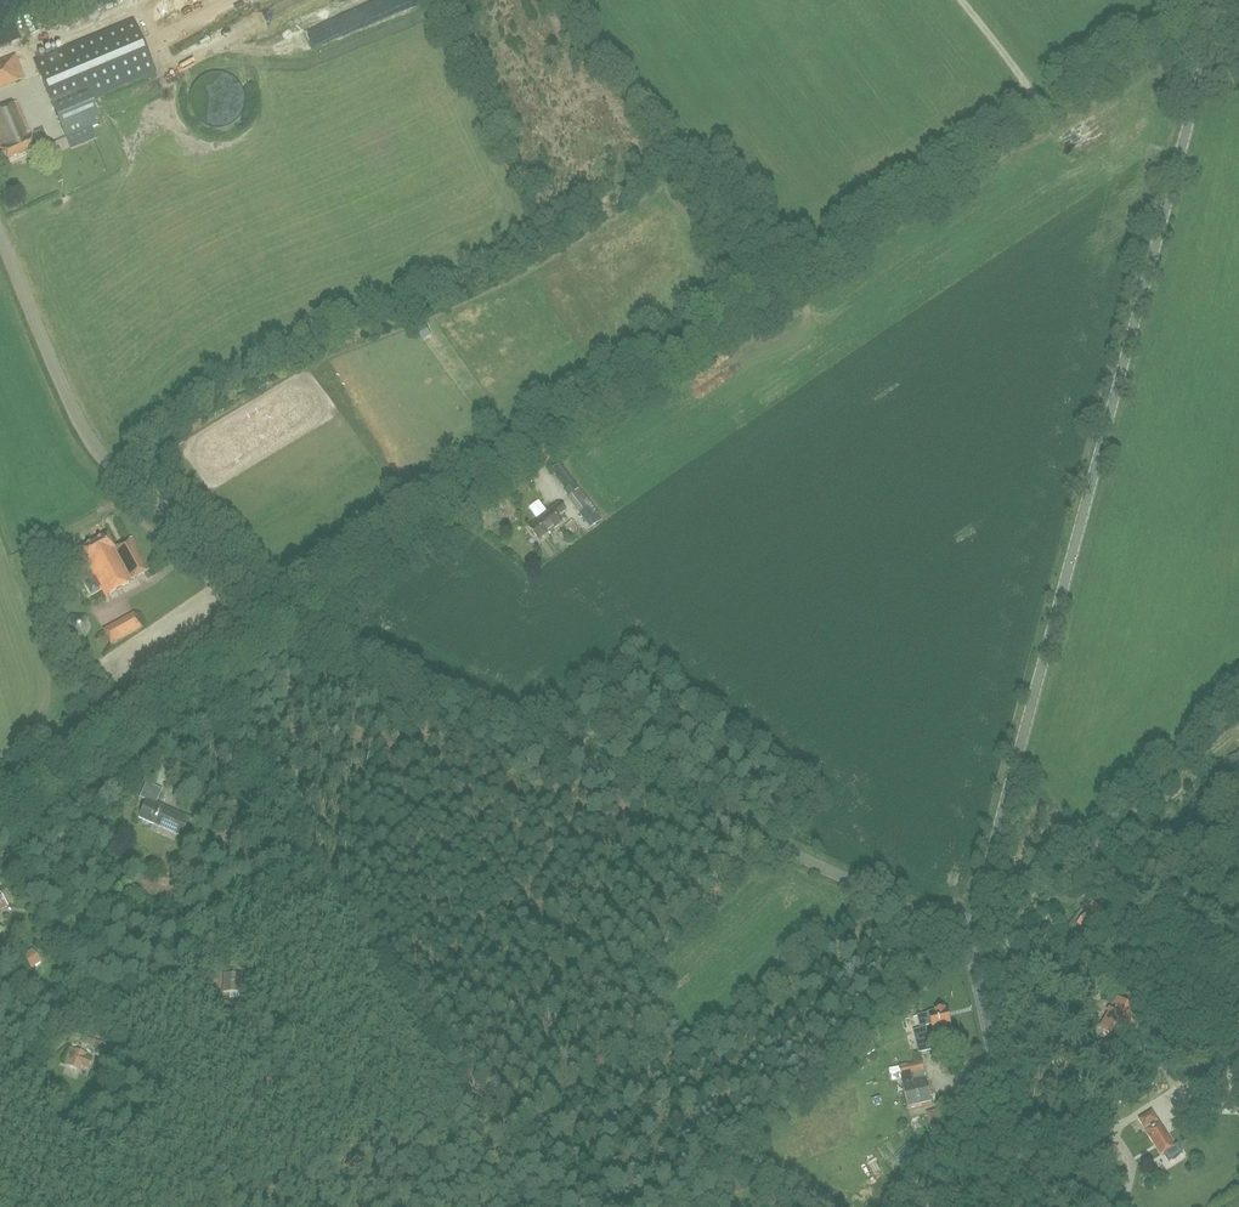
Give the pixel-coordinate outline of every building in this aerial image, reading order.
[(34,61),(66,138),(101,123),(91,99),(157,72),(135,19),(34,61)] [(12,25),(0,30),(0,48),(19,40),(12,25)] [(26,79),(16,53),(0,60),(0,90),(18,82),(26,79)] [(18,103),(0,110),(0,151),(2,150),(7,161),(37,149),(18,103)] [(36,140),(40,150),(51,146),(46,136),(36,140)] [(561,464),(552,470),(566,488),(574,482),(561,464)] [(581,488),(579,489),(571,495),(569,497),(591,527),(601,520),(596,513),(598,511),(581,488)] [(566,510),(561,502),(546,513),(547,514),(536,521),(537,522),(530,526),(539,538),(545,533),(546,534),(562,522),(557,516),(566,510)] [(110,532),(118,528),(111,515),(103,519),(110,532)] [(108,534),(80,548),(88,562),(94,575),(85,580),(93,593),(102,588),(106,596),(133,581),(132,579),(150,569),(132,538),(115,547),(108,534)] [(133,613),(103,630),(111,644),(142,627),(133,613)] [(84,639),(91,627),(83,615),(72,614),(66,624),(69,637),(84,639)] [(140,796),(147,799),(139,817),(181,836),(190,818),(156,803),(162,789),(146,782),(140,796)] [(184,922),(188,930),(195,927),(191,918),(184,922)] [(31,969),(41,962),(32,949),(22,956),(31,969)] [(242,976),(225,975),(225,993),(242,994),(242,976)] [(1113,1017),(1105,1027),(1110,1031),(1109,1033),(1110,1035),(1112,1033),(1117,1038),(1123,1032),(1125,1035),(1131,1029),(1128,1026),(1136,1017),(1123,1006),(1116,1014),(1114,1013),(1111,1016),(1113,1017)] [(937,1013),(937,1014),(919,1018),(921,1029),(914,1031),(919,1052),(931,1050),(926,1026),(931,1024),(934,1035),(952,1031),(947,1011),(945,1012),(945,1011),(937,1013)] [(866,1037),(853,1046),(862,1059),(875,1050),(878,1048),(873,1041),(870,1043),(866,1037)] [(103,1051),(110,1054),(112,1048),(105,1045),(106,1045),(96,1041),(93,1049),(102,1053),(103,1051)] [(93,1059),(86,1056),(87,1054),(69,1047),(62,1063),(80,1071),(82,1066),(88,1069),(93,1059)] [(358,1075),(361,1068),(336,1058),(333,1065),(358,1075)] [(899,1066),(888,1069),(891,1081),(902,1079),(909,1106),(932,1101),(922,1061),(899,1066)] [(1182,1083),(1187,1088),(1195,1081),(1191,1076),(1182,1083)] [(907,1108),(914,1125),(922,1122),(914,1105),(907,1108)] [(933,1111),(937,1126),(945,1124),(941,1109),(933,1111)] [(1152,1111),(1140,1118),(1161,1155),(1164,1153),(1169,1162),(1183,1153),(1177,1144),(1173,1147),(1152,1111)]
